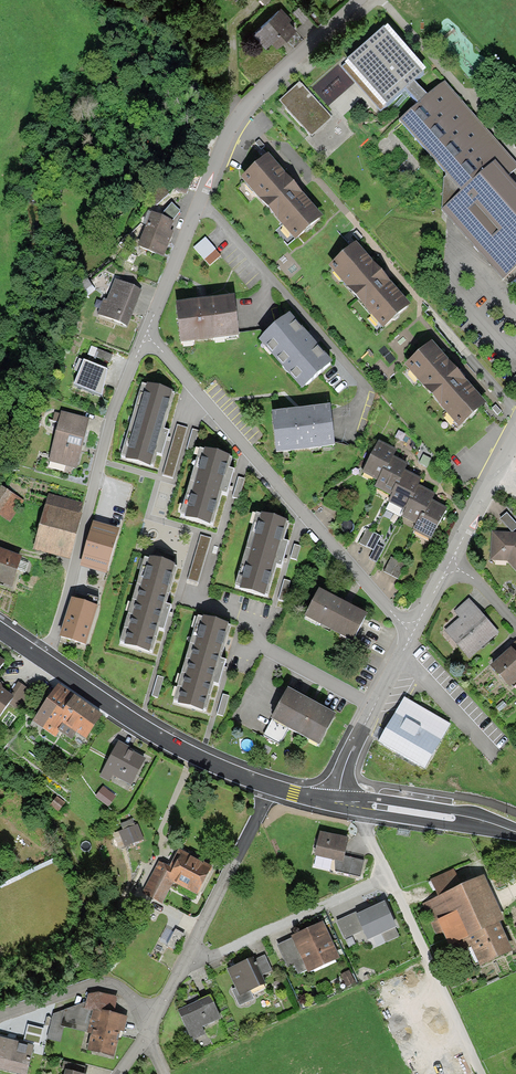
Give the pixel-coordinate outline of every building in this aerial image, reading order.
[(281,5),(253,32),(265,45),(271,40),(277,46),(297,27),(290,20),(293,18),(281,5)] [(299,6),(293,12),(303,22),(309,17),(299,6)] [(423,74),(384,29),(341,67),(381,112),(405,91),(417,104),(427,95),(415,82),(423,74)] [(400,119),(448,174),(444,177),(441,209),(502,279),(515,268),(515,184),(507,173),(515,165),(515,162),(444,79),(427,95),(417,104),(400,119)] [(299,83),(280,101),(312,136),(331,118),(299,83)] [(268,155),(241,178),(295,240),(322,217),(268,155)] [(172,203),(164,212),(162,216),(151,211),(137,246),(163,255),(169,239),(174,227),(171,226),(173,221),(172,220),(180,211),(172,203)] [(356,231),(353,234),(358,240),(361,237),(356,231)] [(220,255),(205,237),(193,247),(207,265),(220,255)] [(409,304),(356,243),(329,266),(382,327),(409,304)] [(95,290),(86,277),(78,282),(88,295),(95,290)] [(134,307),(141,289),(116,280),(108,301),(104,300),(98,315),(127,326),(134,307)] [(233,295),(176,302),(181,343),(238,336),(233,295)] [(308,335),(290,314),(260,340),(302,388),(332,362),(308,335)] [(432,341),(404,364),(457,427),(485,403),(432,341)] [(113,354),(91,346),(88,355),(109,363),(113,354)] [(108,370),(79,359),(74,371),(77,372),(72,385),(98,395),(103,382),(108,370)] [(175,394),(142,385),(122,459),(153,468),(157,456),(162,457),(165,444),(169,432),(165,430),(175,394)] [(496,405),(492,408),(497,414),(501,411),(496,405)] [(301,409),(273,412),(278,451),(333,444),(328,406),(301,409)] [(88,419),(61,412),(48,460),(76,467),(80,448),(88,419)] [(34,417),(31,422),(38,425),(41,420),(34,417)] [(187,428),(177,425),(163,476),(173,478),(187,428)] [(198,431),(192,429),(187,449),(193,451),(198,431)] [(397,451),(379,440),(362,472),(378,481),(384,470),(387,471),(394,457),(397,451)] [(231,459),(199,450),(180,518),(212,527),(221,494),(227,496),(230,483),(233,471),(228,470),(231,459)] [(424,456),(420,463),(426,466),(430,459),(424,456)] [(405,471),(409,465),(394,457),(387,471),(384,470),(378,481),(375,487),(390,495),(396,483),(399,484),(405,471)] [(418,486),(422,479),(405,471),(399,484),(396,483),(390,495),(387,502),(404,510),(410,498),(411,499),(418,486)] [(244,479),(238,478),(233,498),(239,499),(244,479)] [(1,486),(0,487),(0,517),(9,523),(23,501),(1,486)] [(432,501),(435,495),(418,486),(411,499),(410,498),(404,510),(400,517),(416,525),(421,515),(424,516),(432,501)] [(82,502),(46,493),(32,550),(71,560),(82,514),(79,513),(82,502)] [(431,540),(447,509),(432,501),(424,516),(421,515),(416,525),(413,531),(431,540)] [(289,523),(257,513),(235,589),(267,599),(276,566),(281,568),(285,556),(289,543),(283,541),(289,523)] [(118,529),(93,522),(80,566),(105,573),(118,529)] [(380,537),(366,531),(359,545),(372,551),(369,559),(375,562),(381,549),(375,546),(380,537)] [(491,531),(489,561),(507,561),(515,572),(515,533),(491,531)] [(211,539),(200,536),(188,579),(199,582),(211,539)] [(300,547),(294,545),(290,558),(297,560),(300,547)] [(12,586),(22,556),(0,548),(0,582),(12,586)] [(404,565),(389,558),(382,572),(397,579),(404,565)] [(177,568),(142,559),(119,647),(153,656),(160,630),(164,631),(168,620),(171,607),(167,605),(177,568)] [(284,579),(278,600),(284,601),(290,581),(284,579)] [(86,590),(83,602),(97,606),(101,595),(86,590)] [(364,615),(319,592),(307,616),(351,639),(364,615)] [(83,602),(72,599),(60,637),(86,645),(97,606),(83,602)] [(496,630),(467,599),(453,612),(458,618),(445,630),(468,656),(496,630)] [(228,626),(195,617),(171,705),(204,714),(212,683),(219,685),(222,673),(225,661),(219,659),(228,626)] [(512,646),(490,666),(509,687),(515,680),(515,651),(512,646)] [(158,676),(152,696),(158,698),(163,678),(158,676)] [(9,703),(18,710),(31,692),(17,681),(8,692),(5,689),(3,682),(0,680),(0,715),(9,703)] [(86,738),(102,715),(59,684),(33,720),(54,735),(59,730),(71,739),(76,732),(86,738)] [(336,717),(289,691),(265,735),(278,742),(287,727),(321,745),(336,717)] [(229,697),(223,695),(217,715),(223,716),(229,697)] [(448,724),(405,698),(380,740),(423,766),(448,724)] [(135,750),(120,741),(104,769),(130,784),(144,759),(134,753),(135,750)] [(103,787),(96,797),(107,805),(114,795),(103,787)] [(56,797),(49,806),(57,812),(64,803),(56,797)] [(137,824),(114,835),(120,848),(143,838),(137,824)] [(349,839),(319,832),(314,855),(336,861),(334,870),(360,876),(363,860),(345,855),(347,846),(349,839)] [(180,854),(170,872),(157,865),(142,892),(160,902),(172,880),(196,893),(209,870),(180,854)] [(439,897),(424,905),(436,932),(443,929),(454,953),(472,944),(481,964),(511,950),(499,924),(505,921),(484,876),(460,887),(453,870),(431,880),(439,897)] [(397,927),(384,901),(355,915),(363,930),(368,941),(397,927)] [(363,930),(355,915),(354,912),(335,922),(344,940),(363,930)] [(338,958),(322,922),(290,936),(291,939),(278,945),(287,966),(293,964),(297,973),(305,969),(307,972),(338,958)] [(264,957),(255,961),(262,976),(270,972),(264,957)] [(258,989),(246,960),(226,969),(235,989),(231,991),(239,1008),(254,1002),(250,992),(258,989)] [(350,970),(341,974),(346,986),(355,981),(350,970)] [(112,1057),(121,1016),(112,1014),(116,998),(89,992),(86,1005),(52,1015),(47,1038),(58,1041),(61,1026),(93,1033),(89,1052),(112,1057)] [(209,995),(178,1010),(193,1041),(204,1036),(200,1028),(221,1019),(209,995)] [(0,1037),(0,1070),(17,1073),(27,1073),(34,1045),(19,1041),(0,1037)]
